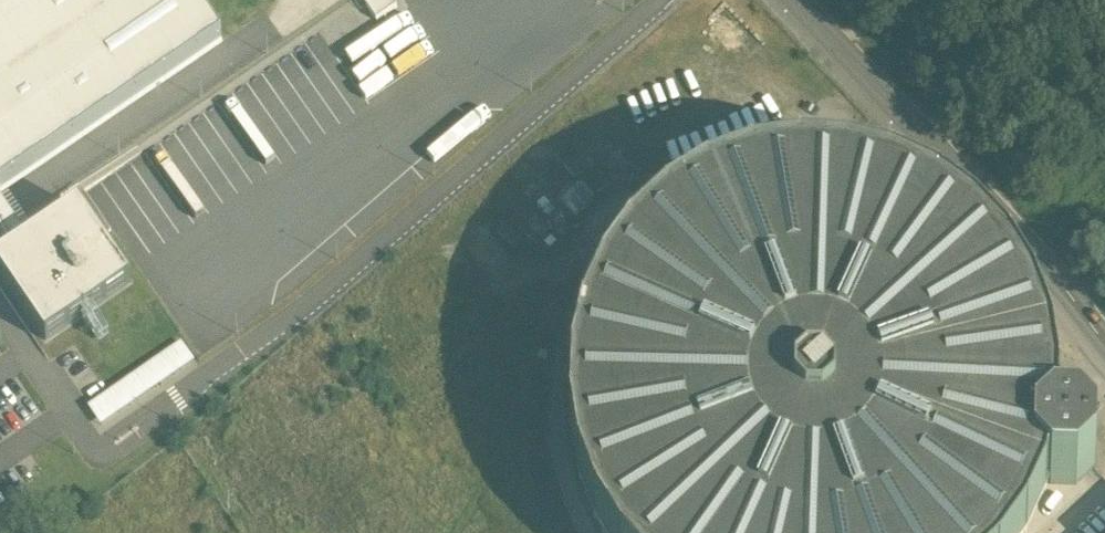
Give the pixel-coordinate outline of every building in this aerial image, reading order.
[(223,36),(198,0),(0,0),(0,189),(223,36)] [(372,18),(392,6),(388,0),(361,0),(372,18)] [(1035,513),(1044,491),(1046,481),(1050,486),(1075,486),(1095,468),(1096,442),(1078,423),(1057,423),(1056,398),(1053,374),(1048,351),(1041,328),(1031,307),(1020,286),(1006,266),(991,248),(974,232),(955,217),(935,204),(914,193),(892,184),(832,172),(771,175),(713,193),(661,225),(619,268),(589,321),(573,380),(572,440),(586,499),(604,532),(1025,532),(1035,513)] [(13,257),(0,265),(0,274),(47,345),(133,288),(80,210),(28,244),(0,202),(0,238),(13,257)] [(89,401),(102,420),(192,360),(180,341),(89,401)]
